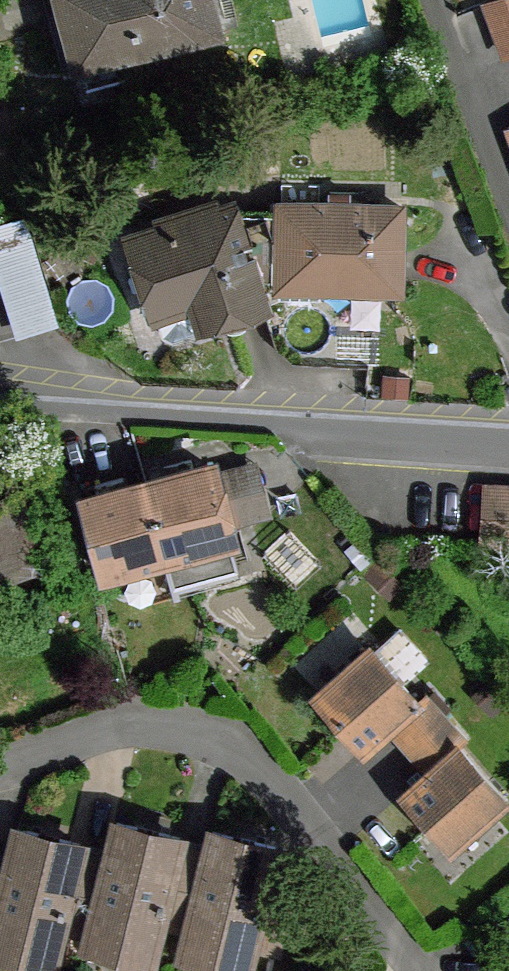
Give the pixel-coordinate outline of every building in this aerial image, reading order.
[(78,64),(217,29),(209,0),(63,0),(78,64)] [(488,1),(508,53),(508,52),(508,0),(492,0),(488,1)] [(402,207),(281,204),(281,214),(280,275),(320,276),(320,286),(399,288),(402,207)] [(232,207),(133,240),(156,313),(195,299),(203,322),(231,313),(263,303),(260,290),(279,284),(280,275),(281,214),(235,212),(232,207)] [(0,226),(0,266),(20,334),(56,323),(25,219),(0,226)] [(198,332),(203,322),(195,299),(156,313),(164,336),(174,340),(198,332)] [(214,469),(149,485),(166,547),(175,583),(240,568),(214,469)] [(166,547),(149,485),(81,503),(97,565),(166,547)] [(486,487),(483,548),(508,549),(508,488),(486,487)] [(0,503),(0,567),(33,558),(16,499),(0,503)] [(418,700),(371,647),(316,695),(345,727),(364,749),(388,728),(418,700)] [(426,692),(418,700),(388,728),(409,751),(447,715),(426,692)] [(468,739),(447,715),(409,751),(427,773),(458,747),(468,739)] [(505,800),(458,747),(427,773),(405,793),(432,825),(453,848),(505,800)] [(179,844),(180,838),(119,822),(110,857),(91,933),(89,938),(152,954),(160,921),(179,844)] [(82,844),(17,829),(9,863),(0,902),(0,947),(25,954),(52,961),(61,926),(81,850),(82,844)] [(272,867),(277,848),(215,832),(210,852),(191,928),(185,949),(248,964),(253,944),(272,867)] [(191,928),(210,852),(179,844),(160,921),(191,928)] [(91,933),(110,857),(81,850),(61,926),(91,933)] [(9,863),(0,861),(0,902),(9,863)] [(301,874),(272,867),(253,944),(282,951),(301,874)] [(0,947),(0,970),(22,970),(25,954),(0,947)]
